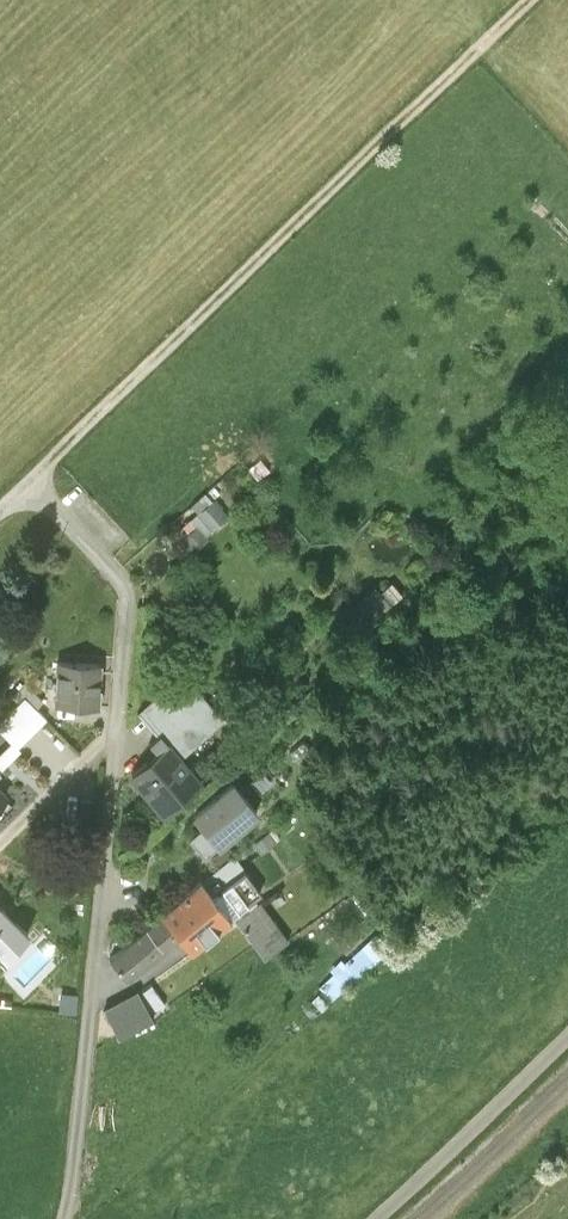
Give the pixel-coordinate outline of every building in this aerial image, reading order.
[(232,520),(211,502),(180,536),(201,555),(232,520)] [(391,581),(382,589),(374,581),(347,607),(365,626),(401,591),(391,581)] [(99,663),(59,661),(57,701),(97,704),(99,663)] [(162,732),(179,752),(220,717),(183,675),(140,711),(160,734),(162,732)] [(21,701),(24,698),(34,707),(41,700),(25,685),(15,695),(21,701)] [(44,717),(34,707),(24,698),(21,701),(0,722),(0,728),(11,739),(17,744),(44,717)] [(0,728),(0,750),(11,739),(0,728)] [(179,752),(162,732),(160,734),(151,741),(158,749),(132,770),(165,810),(202,779),(179,752)] [(17,744),(11,739),(0,750),(0,769),(20,748),(17,744)] [(256,811),(231,780),(193,811),(203,824),(190,835),(204,852),(256,811)] [(272,831),(254,844),(260,852),(278,839),(272,831)] [(234,857),(203,881),(216,898),(219,895),(233,913),(261,892),(234,857)] [(230,916),(216,898),(203,881),(112,955),(127,973),(177,932),(191,948),(230,916)] [(260,903),(237,920),(254,944),(263,956),(286,939),(260,903)] [(0,904),(0,948),(5,953),(28,931),(0,904)] [(388,948),(376,936),(345,965),(341,961),(330,971),(333,975),(319,988),(332,1001),(388,948)] [(151,1015),(138,990),(105,1007),(118,1034),(152,1017),(151,1015)] [(61,992),(59,1008),(76,1009),(77,993),(61,992)]
